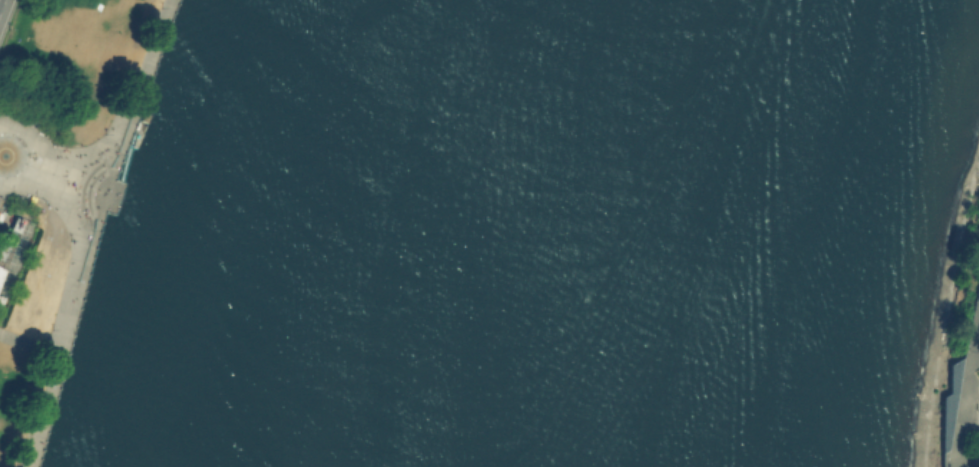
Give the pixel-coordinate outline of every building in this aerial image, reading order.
[(15,231),(6,228),(11,215),(20,219),(15,231)]
